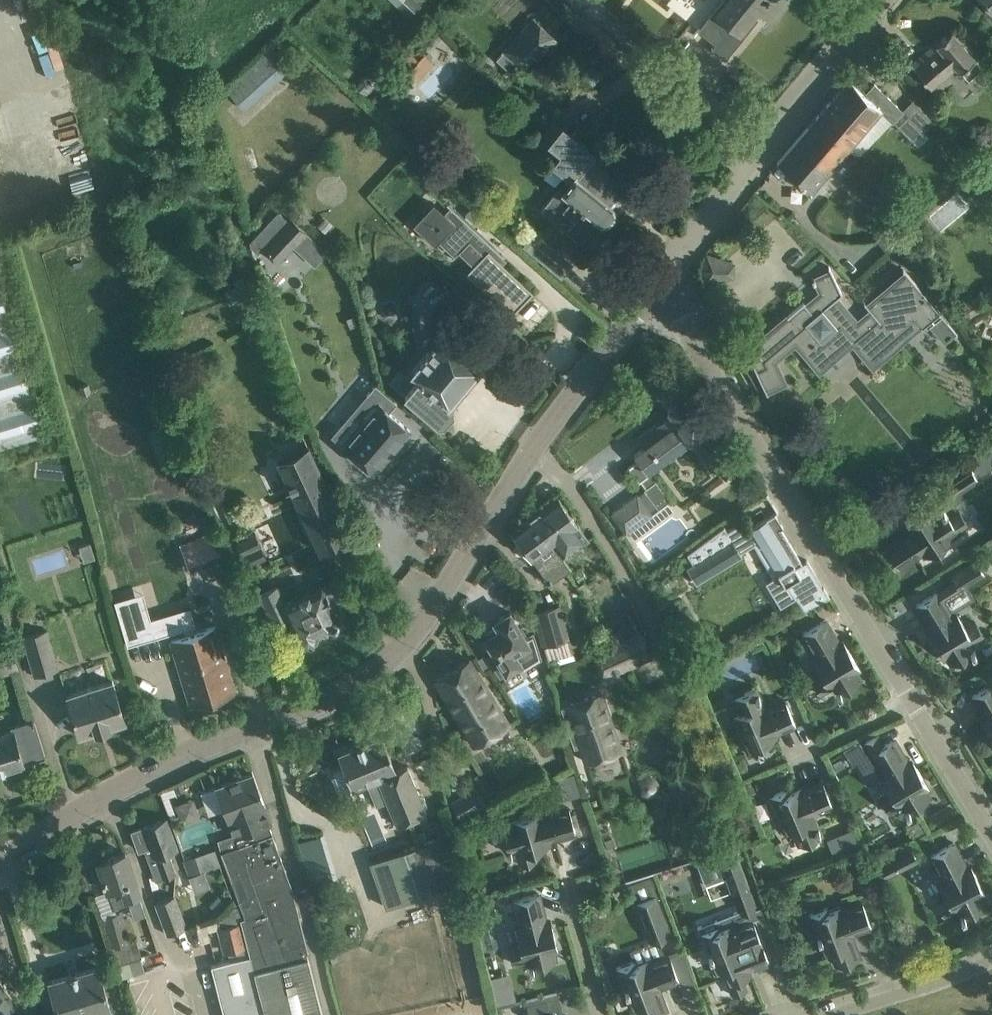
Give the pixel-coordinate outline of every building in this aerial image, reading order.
[(407,17),(419,5),(413,0),(389,0),(407,17)] [(713,11),(739,32),(757,9),(769,19),(784,0),(722,0),(713,11)] [(991,10),(991,0),(983,0),(991,10)] [(570,6),(562,15),(582,32),(589,23),(570,6)] [(501,53),(496,59),(506,68),(513,61),(522,68),(533,56),(539,61),(558,40),(532,16),(501,50),(502,50),(501,52),(501,53)] [(981,68),(963,46),(950,31),(911,65),(930,87),(955,64),(968,79),(981,68)] [(408,79),(429,64),(419,51),(399,67),(408,79)] [(240,106),(280,74),(265,54),(224,86),(240,106)] [(816,116),(849,148),(881,110),(913,141),(923,131),(901,111),(902,110),(874,84),(866,93),(849,78),(816,116)] [(363,79),(356,86),(366,96),(373,88),(363,79)] [(810,193),(849,148),(816,116),(777,162),(810,193)] [(593,180),(614,197),(629,179),(561,125),(539,154),(569,177),(572,173),(588,186),(593,180)] [(611,201),(614,197),(593,180),(588,186),(572,173),(569,177),(542,210),(570,233),(586,245),(613,210),(612,202),(611,201)] [(433,200),(412,222),(434,243),(448,228),(465,245),(459,251),(473,265),(475,263),(479,266),(470,275),(511,314),(529,295),(523,290),(528,285),(498,257),(502,252),(454,207),(447,214),(433,200)] [(277,210),(248,241),(250,247),(257,253),(262,248),(287,220),(277,210)] [(287,220),(262,248),(263,249),(277,262),(293,245),(306,231),(291,216),(287,220)] [(897,223),(876,239),(885,250),(906,234),(897,223)] [(735,262),(707,252),(700,268),(704,282),(735,277),(735,262)] [(747,355),(746,355),(754,365),(766,390),(783,381),(773,360),(795,341),(819,369),(852,341),(866,357),(914,317),(922,326),(928,320),(938,312),(903,270),(865,302),(869,307),(872,310),(858,322),(837,298),(839,296),(842,294),(838,286),(830,268),(811,277),(817,292),(819,296),(807,306),(804,303),(803,302),(752,346),(750,344),(756,351),(749,357),(747,355)] [(42,427),(0,288),(0,440),(42,427)] [(442,320),(457,307),(442,291),(427,305),(442,320)] [(399,368),(389,380),(411,399),(424,410),(437,421),(442,421),(451,411),(451,405),(448,403),(479,366),(463,353),(433,327),(421,342),(428,347),(410,369),(406,374),(399,368)] [(358,416),(337,441),(358,459),(373,472),(409,429),(388,411),(396,402),(381,389),(375,384),(367,393),(370,395),(354,413),(358,416)] [(699,432),(702,437),(691,445),(710,471),(726,459),(699,422),(700,421),(697,417),(696,418),(681,398),(667,409),(670,413),(638,437),(645,446),(634,454),(638,460),(628,467),(638,482),(650,474),(647,470),(699,432)] [(884,546),(899,568),(922,553),(925,556),(945,543),(953,538),(950,534),(956,530),(957,531),(968,524),(959,510),(949,517),(945,510),(945,509),(963,497),(960,493),(978,481),(976,477),(991,467),(991,448),(990,445),(964,462),(967,467),(945,482),(955,497),(934,510),(933,508),(911,523),(911,524),(906,527),(908,530),(884,546)] [(310,448),(279,462),(320,551),(350,537),(310,448)] [(651,514),(650,512),(657,507),(658,508),(669,500),(655,481),(644,489),(645,491),(638,496),(637,494),(611,513),(626,532),(651,514)] [(552,542),(562,556),(588,539),(578,525),(558,497),(535,514),(555,540),(552,542)] [(696,580),(741,552),(740,549),(755,540),(767,559),(775,574),(777,572),(784,583),(798,574),(794,568),(802,563),(801,563),(795,552),(781,528),(783,527),(775,514),(774,513),(751,527),(745,516),(727,528),(725,524),(708,536),(688,551),(693,559),(686,563),(696,580)] [(570,568),(562,556),(552,542),(555,540),(535,514),(511,531),(523,547),(532,559),(547,579),(547,580),(549,583),(552,581),(570,568)] [(984,545),(989,553),(991,550),(991,540),(984,545)] [(216,542),(184,554),(190,568),(221,556),(216,542)] [(31,557),(36,575),(69,566),(65,549),(31,557)] [(942,598),(984,573),(975,560),(951,575),(955,581),(938,591),(937,591),(915,605),(929,629),(926,630),(930,636),(929,637),(943,660),(947,657),(951,664),(968,654),(971,652),(971,653),(975,650),(973,647),(972,648),(969,643),(972,641),(972,642),(984,635),(975,621),(965,627),(956,612),(952,615),(942,598)] [(338,604),(329,586),(328,584),(322,587),(321,585),(283,603),(275,586),(259,593),(275,627),(289,620),(300,641),(306,644),(316,640),(318,633),(333,626),(335,627),(339,618),(336,616),(332,607),(338,604)] [(575,657),(569,638),(559,605),(534,612),(552,672),(558,670),(556,663),(575,657)] [(118,620),(127,649),(156,640),(148,611),(118,620)] [(541,655),(534,632),(525,637),(509,611),(494,620),(498,628),(496,630),(493,628),(487,632),(487,635),(484,637),(494,653),(489,657),(500,674),(520,662),(523,666),(541,655)] [(619,618),(606,624),(615,643),(637,631),(630,619),(622,623),(619,618)] [(811,680),(819,695),(830,688),(830,687),(833,685),(836,690),(835,691),(837,694),(860,679),(856,672),(860,669),(846,647),(845,647),(842,642),(839,643),(824,619),(802,633),(816,657),(812,659),(821,674),(811,680)] [(234,693),(228,673),(215,628),(171,641),(190,706),(234,693)] [(23,636),(34,675),(57,668),(46,630),(23,636)] [(605,679),(654,658),(642,631),(593,653),(605,679)] [(18,668),(11,645),(0,649),(0,674),(18,668)] [(508,724),(479,676),(469,659),(434,680),(473,745),(508,724)] [(694,676),(683,681),(686,689),(698,684),(694,676)] [(66,694),(79,736),(126,721),(114,680),(66,694)] [(988,685),(971,696),(985,720),(983,721),(986,727),(985,728),(991,740),(991,683),(988,685)] [(795,725),(787,706),(785,701),(765,709),(755,688),(744,693),(743,693),(733,697),(736,706),(737,705),(740,713),(733,716),(741,734),(749,753),(750,755),(768,747),(767,745),(765,742),(776,737),(775,734),(795,725)] [(574,748),(581,745),(587,763),(624,752),(604,691),(567,703),(568,705),(561,707),(574,748)] [(45,756),(33,718),(10,725),(12,728),(0,732),(0,771),(24,764),(23,762),(45,756)] [(857,741),(843,749),(847,756),(846,757),(852,766),(856,764),(859,769),(860,768),(866,777),(865,778),(869,785),(881,778),(890,793),(880,799),(889,813),(900,806),(899,805),(902,804),(905,809),(904,810),(906,813),(910,810),(912,809),(929,798),(925,791),(929,788),(915,766),(914,766),(911,761),(908,762),(893,738),(884,744),(877,732),(860,743),(859,741),(858,742),(857,741)] [(353,788),(367,782),(396,770),(381,734),(338,753),(353,788)] [(396,770),(367,782),(377,804),(386,801),(396,825),(427,812),(426,809),(428,805),(425,797),(420,796),(407,765),(396,770)] [(211,965),(224,1014),(322,1014),(306,952),(308,951),(291,885),(268,823),(270,822),(252,772),(216,786),(239,849),(221,856),(228,875),(240,904),(243,915),(239,916),(249,955),(229,961),(211,965)] [(557,778),(563,800),(580,795),(573,773),(557,778)] [(812,814),(832,806),(822,781),(802,790),(800,787),(789,791),(788,788),(770,796),(785,833),(793,830),(796,837),(795,837),(799,846),(810,841),(809,841),(821,836),(812,814)] [(463,818),(486,805),(475,786),(451,800),(463,818)] [(174,787),(159,792),(162,799),(176,794),(174,787)] [(193,799),(175,805),(181,822),(199,816),(193,799)] [(717,808),(717,809),(718,809),(718,810),(718,811),(719,812),(719,813),(720,813),(721,813),(721,814),(722,814),(723,814),(724,814),(725,814),(726,814),(727,814),(728,813),(729,813),(729,812),(730,812),(730,811),(730,810),(730,809),(731,809),(731,808),(731,807),(731,806),(730,806),(730,805),(730,804),(729,804),(729,803),(728,803),(728,802),(727,802),(726,802),(726,801),(725,801),(724,801),(723,801),(722,801),(722,802),(721,802),(720,802),(720,803),(719,803),(719,804),(718,804),(718,805),(718,806),(717,807),(717,808)] [(548,840),(575,832),(568,807),(541,815),(540,810),(519,816),(508,819),(509,824),(501,826),(507,848),(507,849),(508,853),(511,852),(511,851),(516,849),(517,852),(517,853),(520,865),(536,861),(533,849),(543,847),(543,845),(549,843),(548,840)] [(176,849),(172,836),(165,817),(143,825),(143,826),(131,831),(138,850),(144,848),(156,881),(176,874),(168,852),(176,849)] [(424,829),(416,832),(420,842),(427,839),(424,829)] [(321,834),(298,841),(310,881),(334,875),(321,834)] [(385,908),(453,885),(438,838),(369,861),(385,908)] [(947,897),(936,902),(944,917),(955,911),(955,910),(958,909),(960,914),(959,914),(961,918),(985,905),(981,897),(986,895),(973,871),(972,872),(969,866),(966,867),(953,842),(935,852),(930,855),(943,879),(939,881),(947,897)] [(195,856),(201,872),(203,871),(220,865),(214,848),(195,856)] [(135,880),(131,871),(125,852),(98,861),(99,863),(97,863),(102,879),(101,879),(102,882),(105,881),(108,889),(117,914),(104,918),(119,964),(141,957),(136,940),(130,942),(120,914),(143,907),(134,881),(135,880)] [(889,857),(878,862),(885,877),(896,872),(889,857)] [(756,909),(747,885),(737,858),(722,863),(741,915),(756,909)] [(860,860),(848,864),(852,876),(865,871),(860,860)] [(649,877),(626,885),(648,943),(649,944),(658,941),(671,936),(649,877)] [(533,966),(536,965),(555,960),(553,952),(558,950),(551,925),(550,925),(548,919),(545,920),(538,893),(519,898),(513,899),(520,926),(515,927),(519,944),(508,947),(512,963),(525,960),(524,959),(528,958),(529,964),(528,964),(529,967),(533,966)] [(154,903),(167,935),(187,927),(174,895),(154,903)] [(218,895),(209,904),(215,911),(225,902),(218,895)] [(492,898),(477,902),(482,920),(497,915),(492,898)] [(871,926),(864,908),(862,902),(841,910),(840,906),(829,910),(827,907),(809,914),(817,936),(824,955),(831,952),(837,966),(859,957),(853,940),(851,940),(849,935),(871,926)] [(734,915),(698,930),(699,933),(708,954),(716,973),(723,970),(725,976),(732,995),(747,989),(743,978),(750,975),(747,968),(753,965),(754,967),(768,960),(761,944),(751,920),(738,925),(734,915)] [(220,927),(227,953),(246,947),(239,922),(220,927)] [(616,967),(631,1008),(639,1005),(643,1014),(655,1014),(666,1011),(660,993),(659,994),(657,988),(679,980),(672,961),(669,955),(664,957),(663,955),(662,950),(633,961),(616,967)] [(144,971),(140,957),(119,964),(124,978),(144,971)] [(103,983),(98,964),(48,979),(58,1014),(87,1014),(111,1008),(103,983)] [(17,1001),(0,981),(0,1014),(17,1001)]
